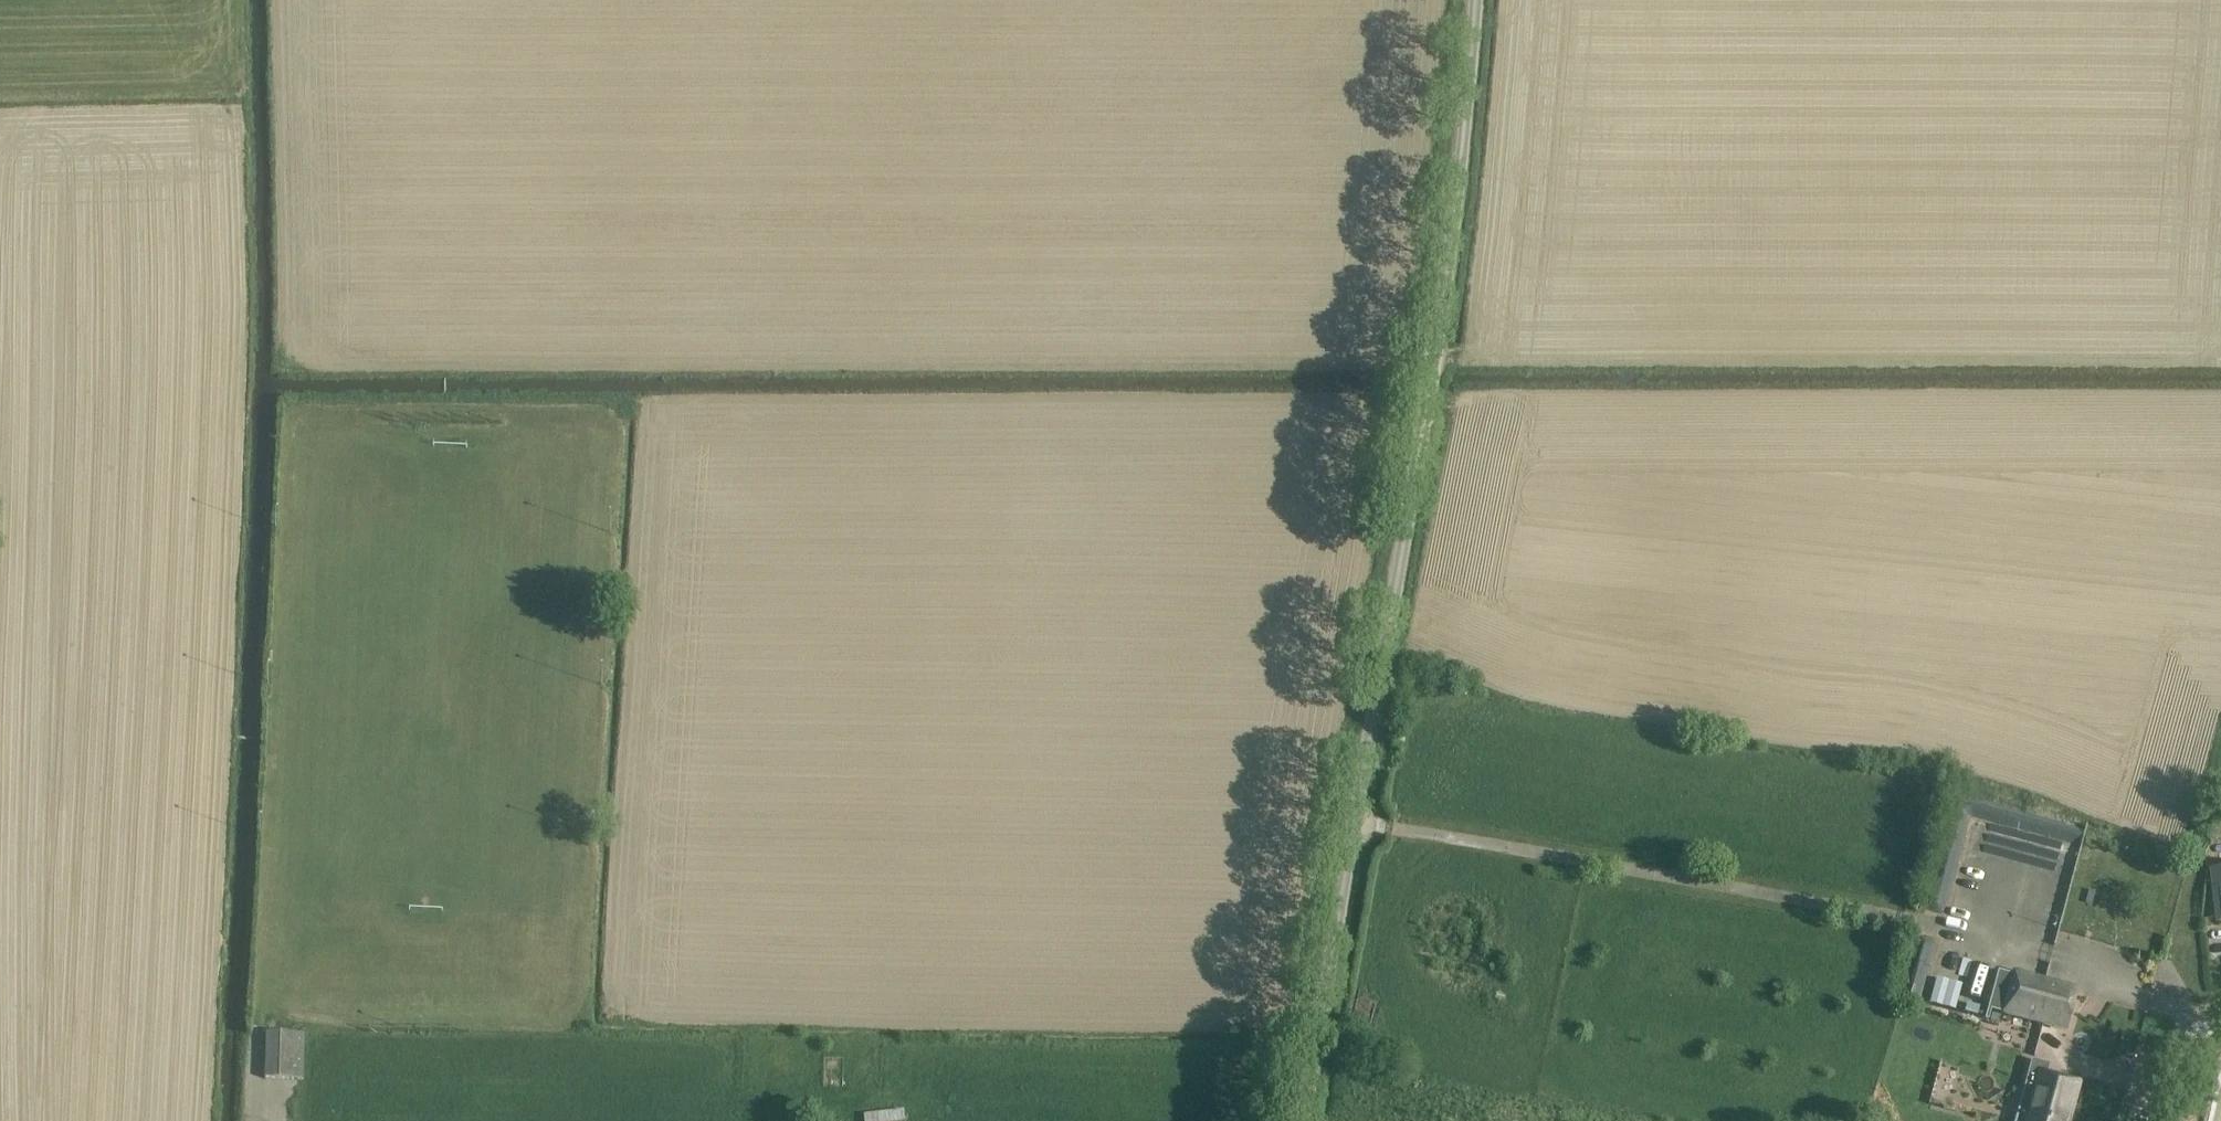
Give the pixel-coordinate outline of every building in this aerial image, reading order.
[(1918,966),(1913,988),(1924,991),(1934,946),(1924,944),(1918,966)] [(2014,977),(1999,973),(1989,1009),(2066,1030),(2077,992),(2015,975),(2014,977)] [(1936,978),(1929,1003),(1955,1011),(1962,985),(1936,978)] [(1967,1004),(1964,1013),(1977,1016),(1980,1008),(1967,1004)] [(304,1034),(266,1033),(265,1079),(303,1080),(304,1034)] [(2019,1112),(2029,1114),(2028,1120),(2067,1120),(2077,1082),(2047,1074),(2040,1072),(2035,1092),(2024,1090),(2019,1112)] [(904,1110),(864,1115),(865,1120),(905,1120),(904,1110)]
